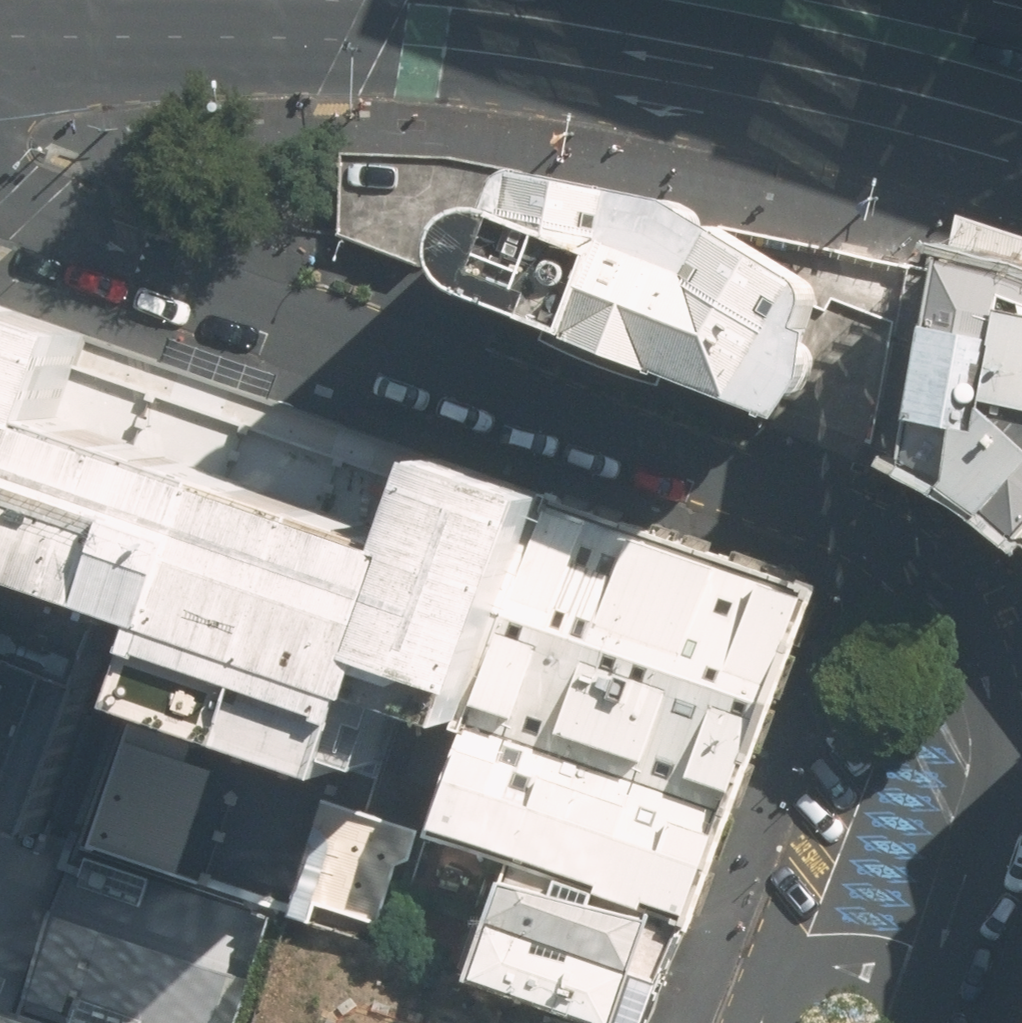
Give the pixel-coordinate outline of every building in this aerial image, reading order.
[(341,237),(464,278),(460,263),(459,248),(463,233),(474,219),(489,211),(501,209),(510,211),(521,178),(541,171),(464,156),(344,155),(341,237)] [(489,211),(474,219),(463,233),(459,248),(460,263),(464,278),(789,414),(822,371),(825,332),(815,328),(825,302),(822,285),(733,227),(684,200),(541,171),(521,178),(510,211),(501,209),(489,211)] [(1021,537),(1021,271),(1020,270),(953,257),(913,457),(1021,537)] [(0,300),(0,559),(172,617),(144,695),(380,779),(405,700),(473,723),(555,495),(440,458),(429,485),(90,367),(100,339),(0,300)] [(608,515),(555,495),(473,723),(436,831),(512,860),(685,927),(820,588),(608,515)] [(0,559),(0,818),(89,851),(93,840),(144,695),(172,617),(0,559)] [(380,779),(144,695),(93,840),(315,918),(319,905),(369,921),(412,859),(424,828),(373,810),(380,779)] [(32,1022),(252,1022),(288,920),(89,851),(0,818),(0,1012),(32,1022)] [(512,860),(489,918),(663,986),(685,927),(512,860)] [(489,918),(466,980),(577,1022),(648,1022),(663,986),(489,918)] [(0,1012),(0,1022),(32,1022),(0,1012)]
